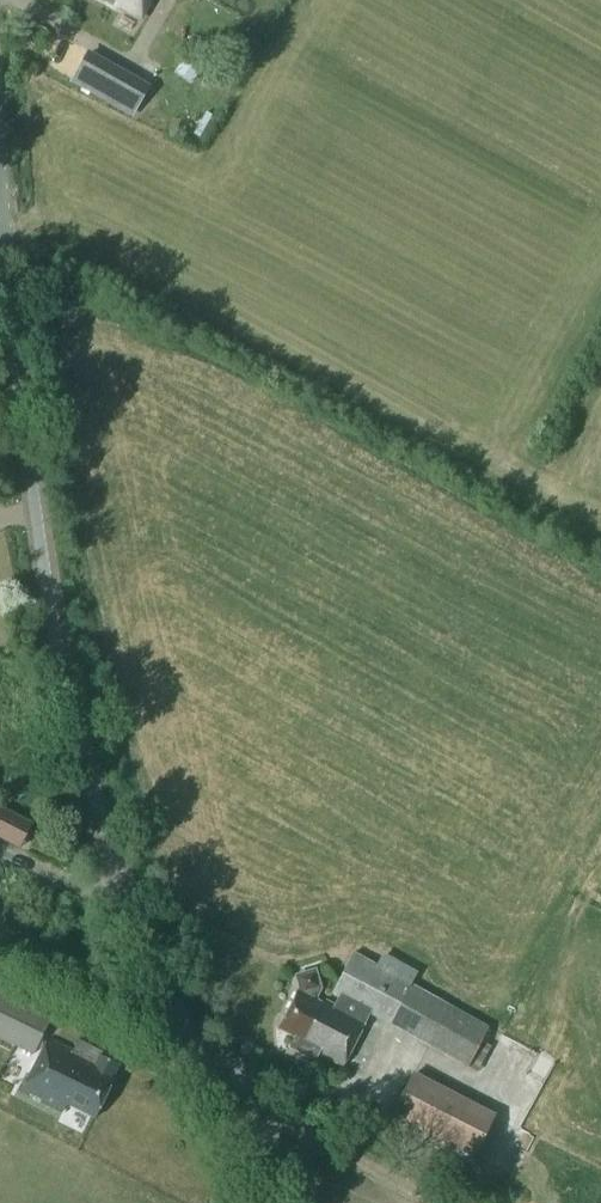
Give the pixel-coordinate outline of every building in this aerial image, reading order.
[(121,10),(123,6),(132,11),(138,0),(103,0),(121,10)] [(118,68),(87,51),(71,80),(102,98),(118,68)] [(0,807),(0,837),(19,847),(32,823),(0,807)] [(377,965),(353,952),(332,993),(339,997),(334,1005),(324,999),(322,1003),(315,999),(321,988),(315,970),(297,976),(301,988),(299,991),(298,991),(279,1029),(295,1037),(289,1047),(315,1061),(319,1054),(343,1067),(370,1013),(469,1066),(489,1026),(450,1006),(412,985),(418,973),(383,954),(377,965)] [(33,1054),(52,1016),(0,990),(0,1037),(33,1054)] [(119,1064),(100,1055),(102,1051),(78,1039),(73,1050),(48,1038),(22,1088),(63,1109),(66,1104),(94,1118),(114,1079),(112,1078),(119,1064)] [(392,1113),(473,1155),(494,1117),(413,1075),(392,1113)]
